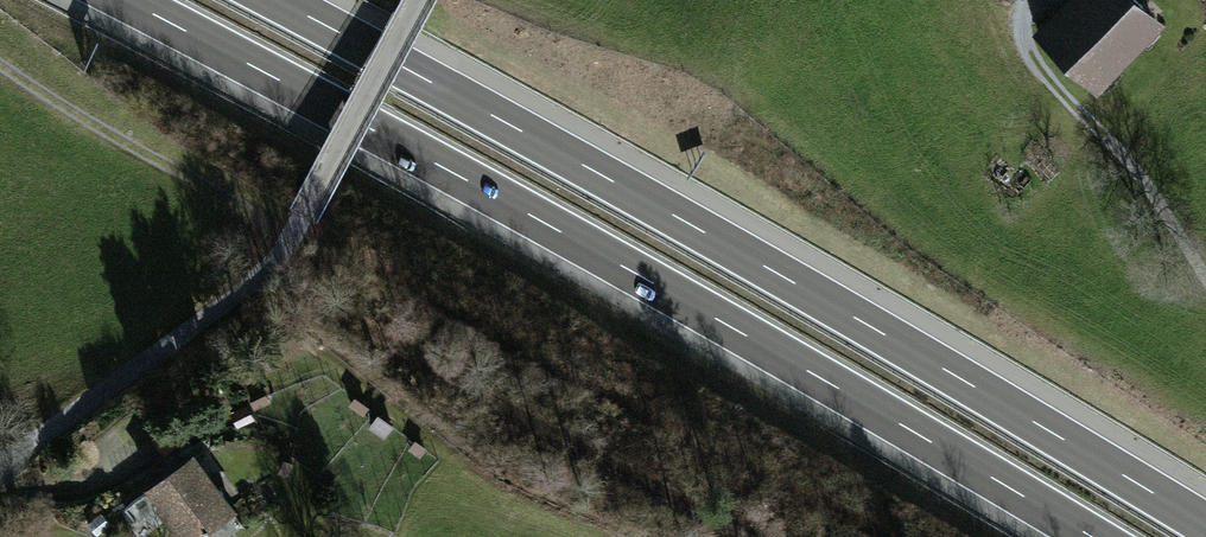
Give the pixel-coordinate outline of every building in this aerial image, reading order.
[(1032,46),(1095,105),(1162,34),(1126,0),(1075,0),(1032,46)] [(196,433),(139,469),(182,536),(195,536),(243,507),(196,433)]
